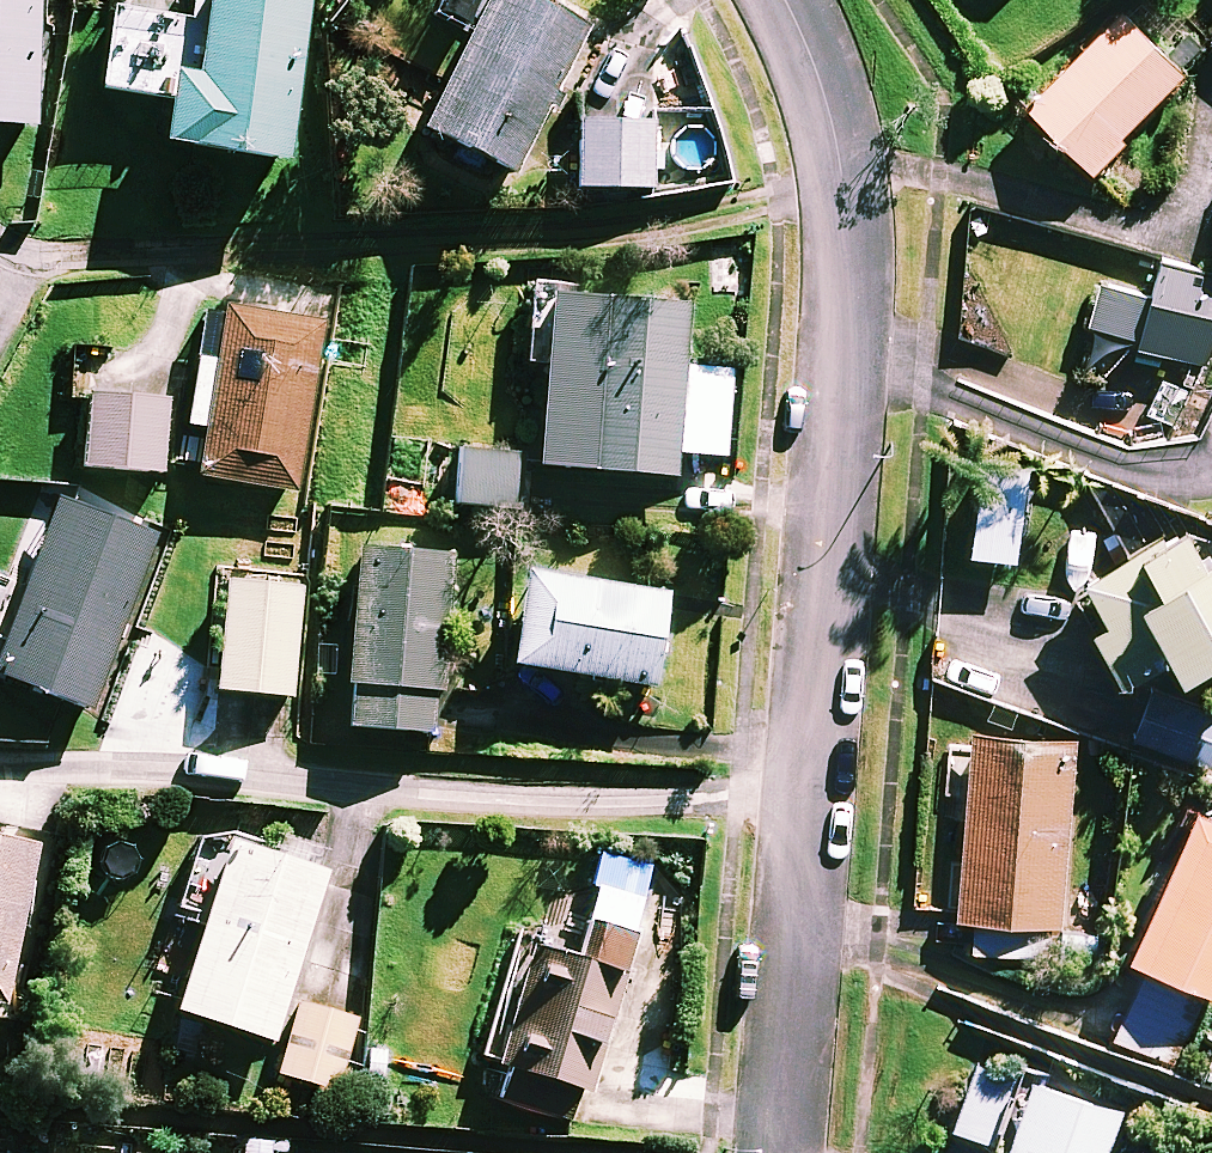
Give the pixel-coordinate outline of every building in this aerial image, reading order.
[(35,123),(39,0),(0,0),(0,122),(35,123)] [(203,23),(115,9),(103,86),(168,95),(162,139),(285,157),(308,0),(206,0),(203,23)] [(537,0),(445,0),(437,15),(472,33),(425,127),(513,172),(587,25),(537,0)] [(1124,140),(1118,134),(1178,72),(1116,11),(1023,105),(1073,154),(1092,173),(1124,140)] [(653,121),(585,118),(581,184),(649,188),(653,121)] [(1158,260),(1146,297),(1098,282),(1083,329),(1206,366),(1211,346),(1211,276),(1158,260)] [(574,352),(592,353),(583,466),(673,474),(675,451),(724,455),(731,370),(681,366),(687,303),(607,296),(578,294),(574,352)] [(323,322),(221,306),(199,474),(296,490),(323,322)] [(168,399),(89,392),(83,465),(162,471),(168,399)] [(522,450),(458,447),(456,504),(519,506),(522,450)] [(58,498),(22,593),(0,585),(0,638),(5,640),(0,652),(0,673),(90,707),(156,535),(58,498)] [(1087,621),(1115,678),(1166,654),(1174,670),(1211,652),(1211,557),(1204,561),(1186,522),(1075,575),(1095,617),(1087,621)] [(438,730),(446,553),(363,549),(355,726),(438,730)] [(666,591),(523,571),(510,661),(653,682),(666,591)] [(301,586),(227,579),(217,688),(291,694),(301,586)] [(1211,757),(1211,724),(1183,713),(1187,703),(1150,689),(1131,737),(1208,767),(1211,757)] [(1074,738),(972,729),(956,914),(1058,923),(1074,738)] [(1190,802),(1124,950),(1211,990),(1211,811),(1190,802)] [(0,832),(0,999),(4,999),(36,839),(0,832)] [(206,914),(197,944),(166,934),(156,967),(187,976),(177,1007),(274,1038),(326,870),(204,832),(181,906),(206,914)] [(560,912),(555,930),(522,922),(488,1060),(500,1062),(491,1100),(568,1119),(576,1086),(592,1090),(632,929),(560,912)] [(1196,1014),(1139,986),(1113,1037),(1170,1066),(1196,1014)] [(355,1017),(298,1000),(278,1070),(335,1087),(355,1017)] [(976,1055),(951,1127),(1010,1148),(1009,1152),(1101,1152),(1118,1104),(976,1055)]
